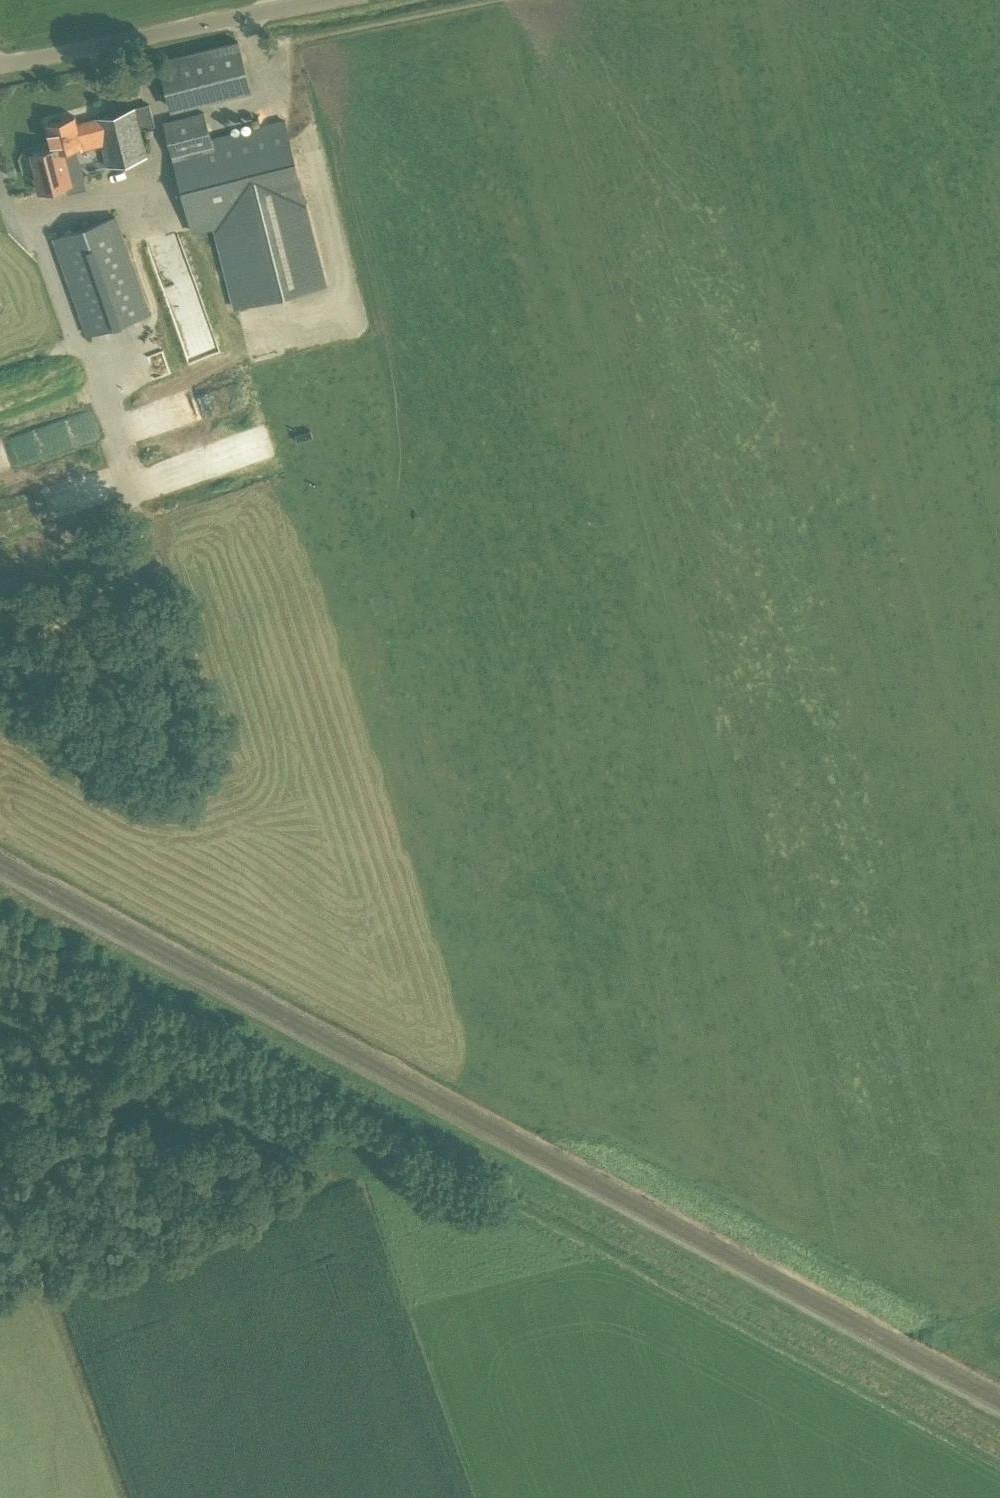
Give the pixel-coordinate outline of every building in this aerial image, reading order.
[(251,87),(239,41),(162,60),(162,64),(137,70),(141,84),(166,78),(174,107),(251,87)] [(155,125),(150,103),(78,122),(76,117),(47,125),(54,147),(34,153),(40,177),(37,178),(41,192),(71,183),(62,150),(80,145),(82,151),(101,145),(108,167),(148,156),(142,128),(155,125)] [(287,120),(244,131),(244,132),(213,140),(205,110),(165,120),(172,149),(192,234),(214,229),(234,308),(328,284),(307,205),(287,120)] [(88,336),(150,315),(116,219),(55,240),(88,336)]
